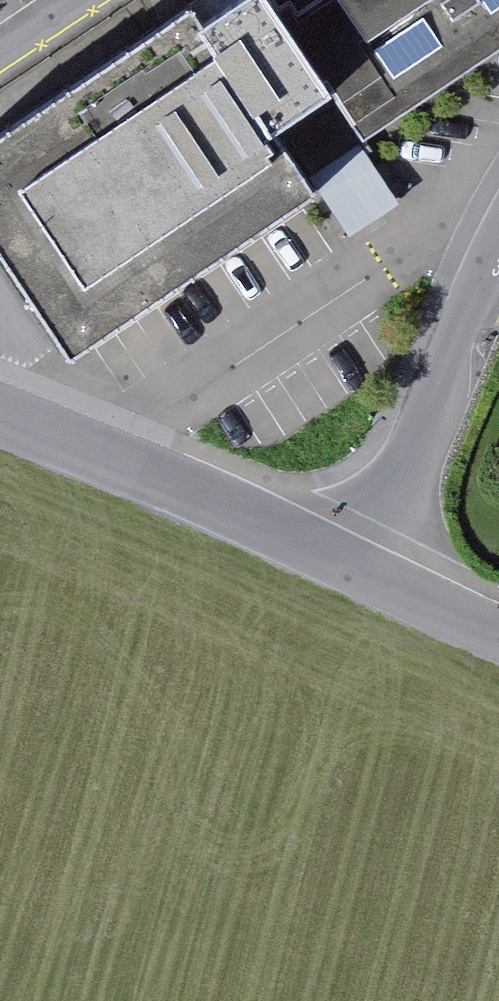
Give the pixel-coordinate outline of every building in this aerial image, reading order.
[(297,0),(208,0),(0,140),(0,209),(87,339),(323,180),(360,236),(387,218),(411,202),(373,146),(389,136),(297,0)] [(389,136),(498,62),(498,0),(297,0),(389,136)]
